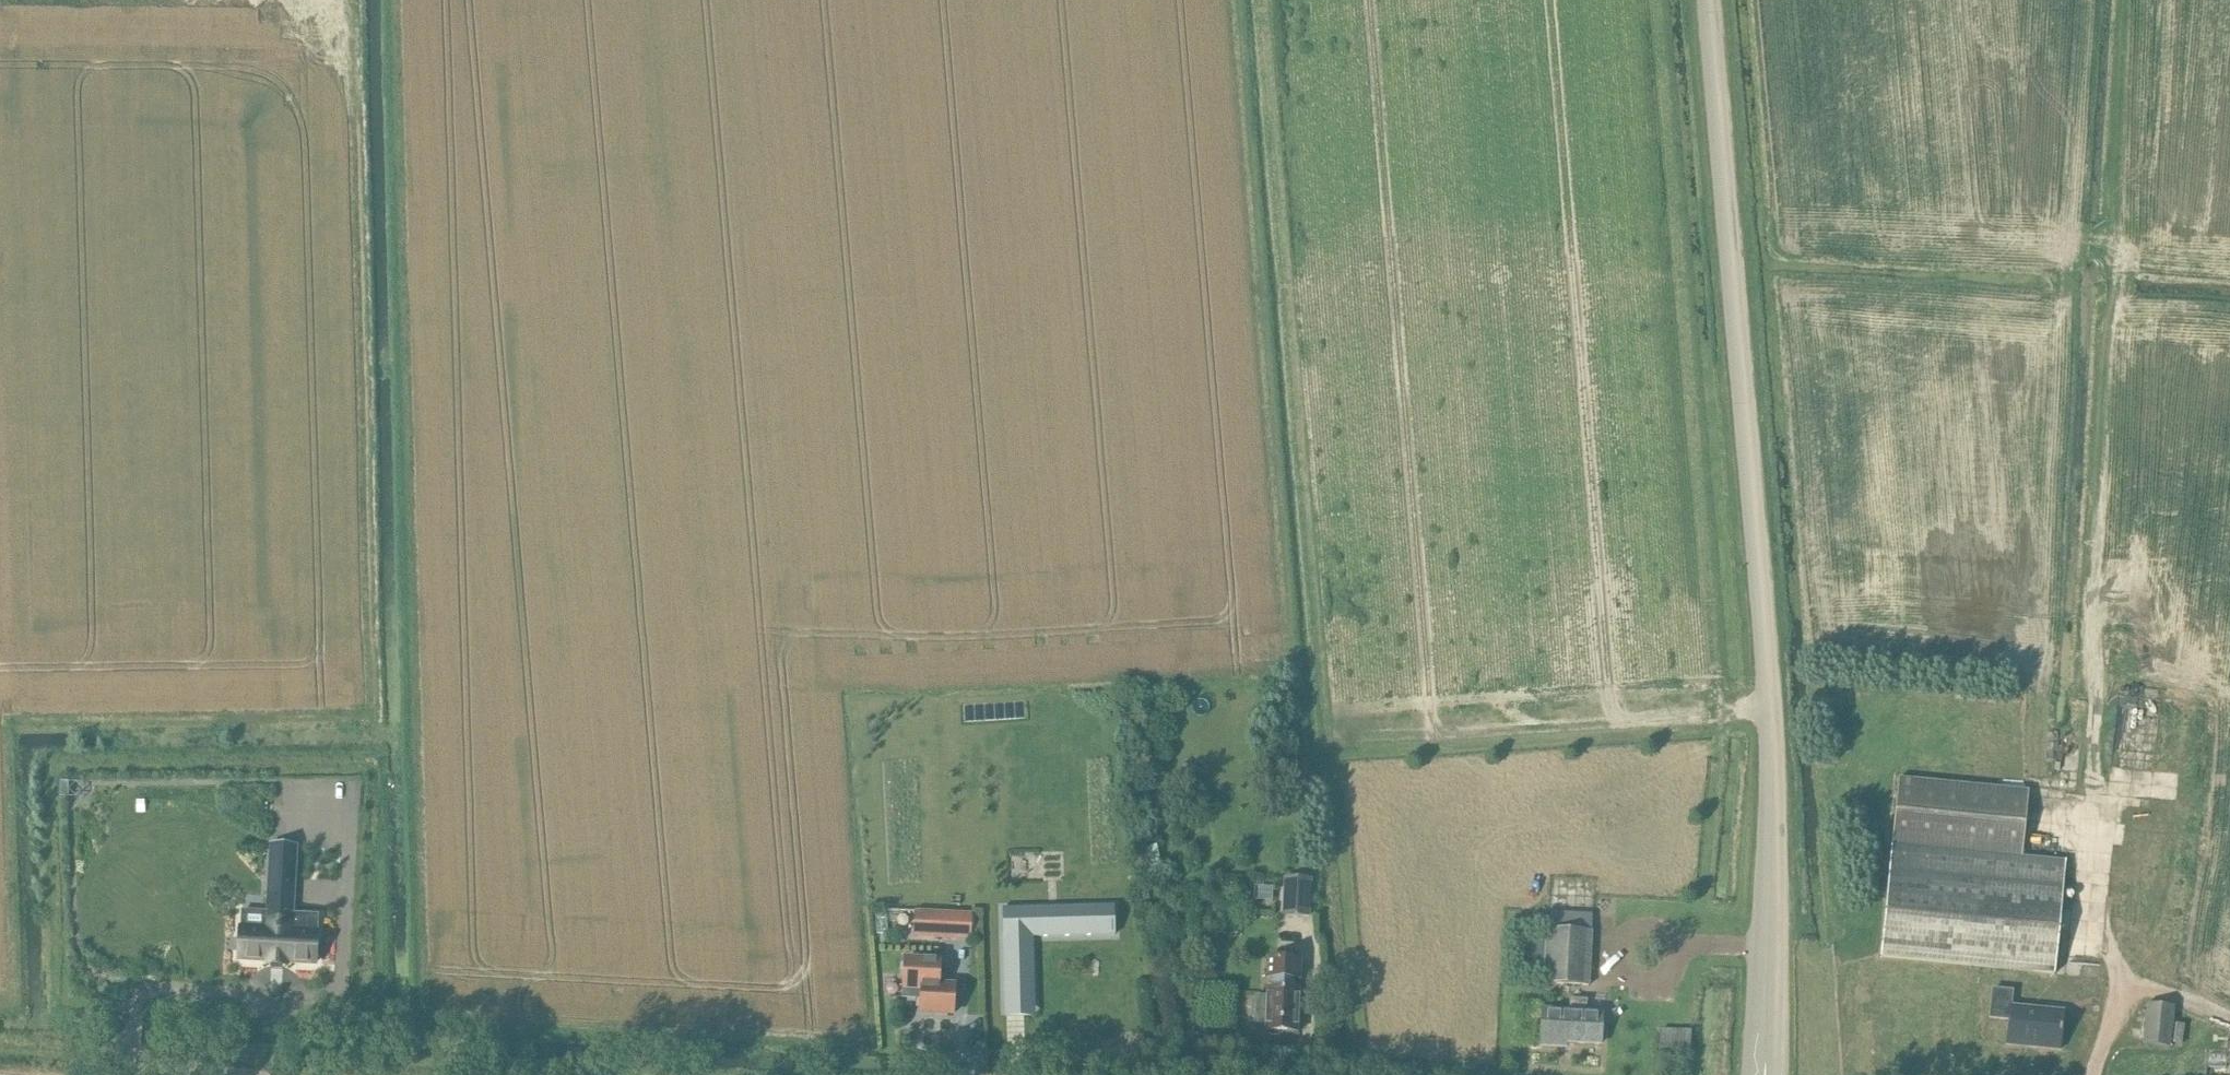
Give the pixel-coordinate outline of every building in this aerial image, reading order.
[(2021,856),(2028,791),(2023,790),(1897,778),(1880,957),(2054,974),(2065,860),(2021,856)] [(68,781),(60,781),(60,797),(68,797),(68,781)] [(239,936),(238,961),(264,962),(263,966),(288,967),(288,963),(316,964),(317,932),(306,931),(307,915),(291,914),(293,861),(294,845),(272,844),(271,860),(269,913),(241,912),(241,928),(240,928),(239,936)] [(1283,877),(1283,913),(1310,914),(1311,878),(1306,878),(1283,877)] [(1114,905),(1002,908),(1003,938),(1033,937),(1115,935),(1114,905)] [(971,940),(972,912),(914,910),(913,938),(971,940)] [(1592,914),(1547,912),(1544,983),(1588,985),(1592,914)] [(1033,937),(1003,938),(1003,1016),(1033,1016),(1032,966),(1033,937)] [(902,998),(921,998),(921,1012),(951,1013),(952,985),(939,985),(939,971),(941,958),(904,956),(901,990),(903,990),(902,998)] [(1266,1023),(1265,1031),(1267,1031),(1270,1035),(1280,1036),(1283,1032),(1297,1033),(1298,989),(1294,989),(1294,980),(1300,980),(1301,958),(1296,958),(1269,957),(1268,977),(1272,977),(1272,988),(1267,988),(1267,996),(1259,996),(1258,1000),(1255,1003),(1255,1015),(1258,1018),(1257,1022),(1266,1023)] [(1992,990),(1990,1017),(2008,1018),(2005,1043),(2059,1048),(2062,1012),(2010,1007),(2011,992),(1992,990)] [(1541,1046),(1557,1047),(1557,1042),(1599,1044),(1601,1011),(1586,1010),(1587,1000),(1568,999),(1567,1009),(1543,1008),(1541,1046)] [(2169,1048),(2174,1007),(2147,1004),(2142,1045),(2169,1048)] [(2175,1023),(2172,1044),(2181,1045),(2183,1024),(2175,1023)] [(1659,1029),(1659,1047),(1690,1048),(1690,1030),(1659,1029)]
